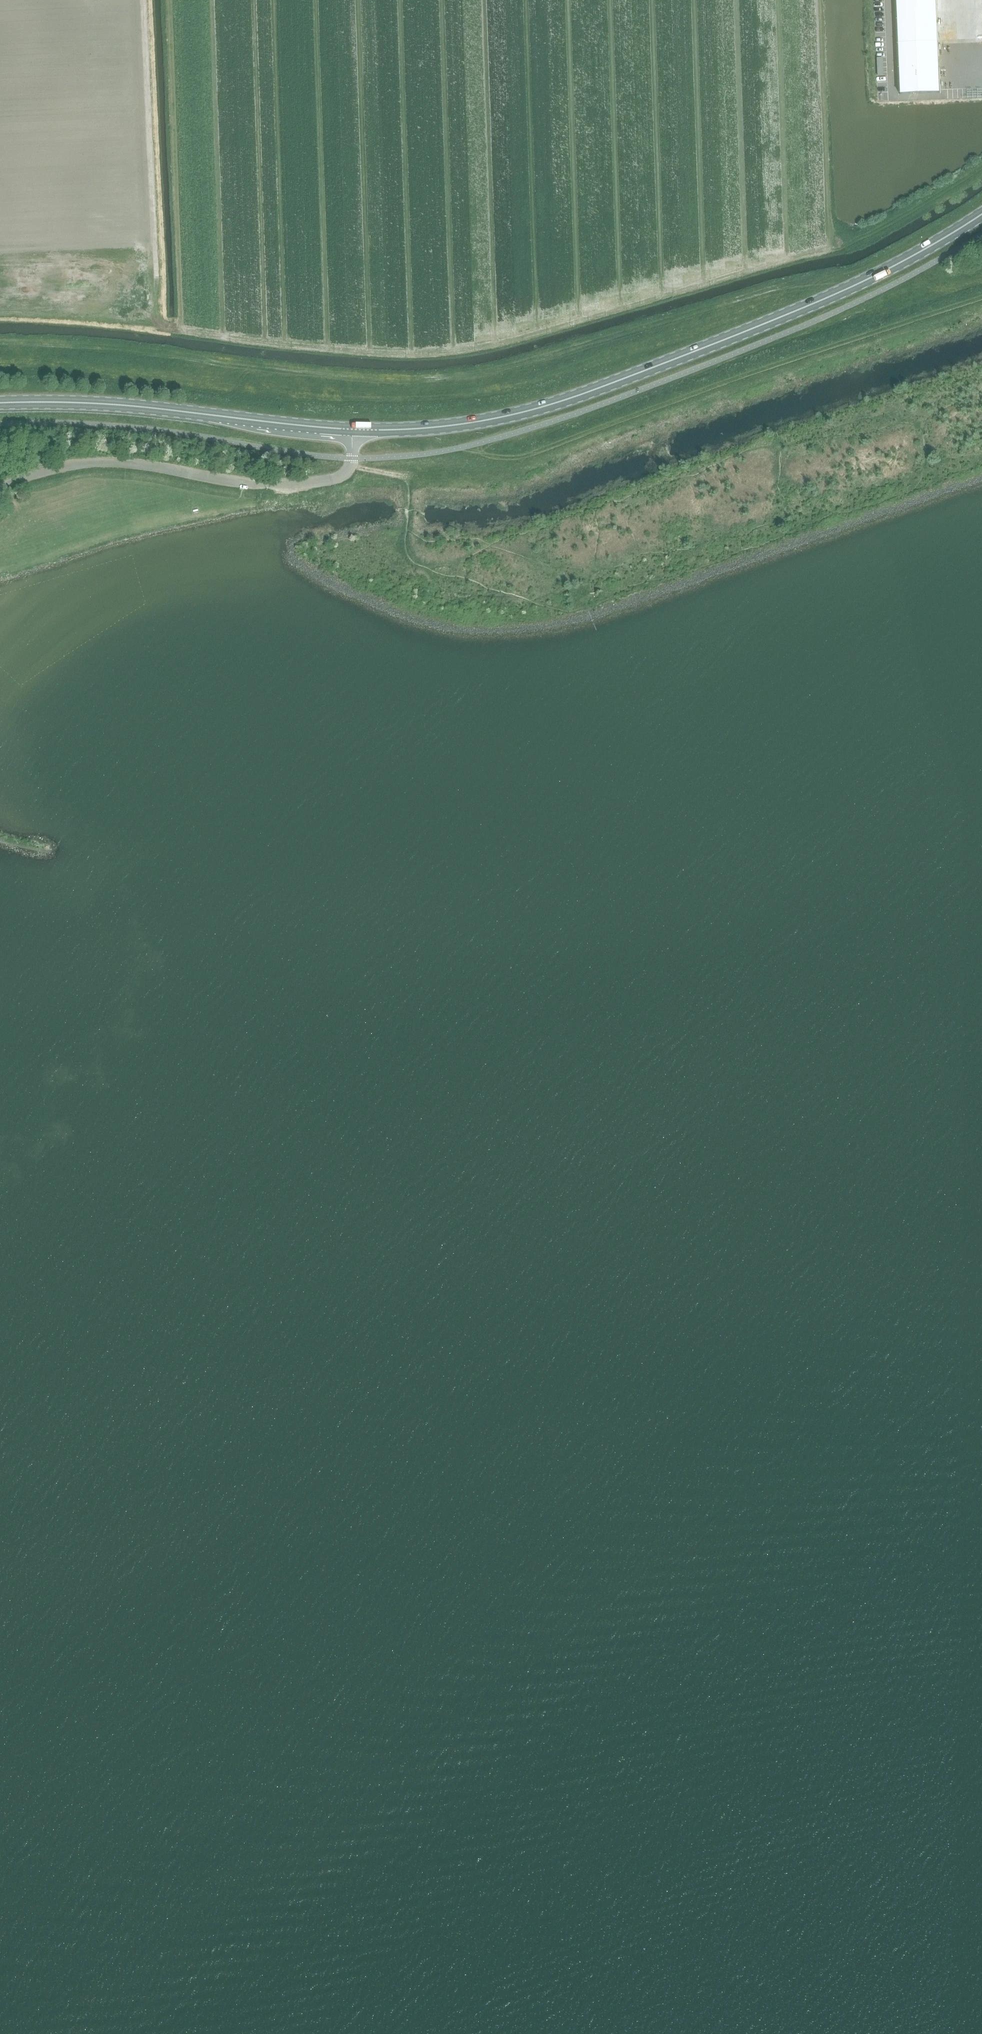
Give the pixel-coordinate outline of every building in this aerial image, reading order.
[(897,27),(899,94),(940,93),(938,43),(936,0),(896,0),(897,27)]
